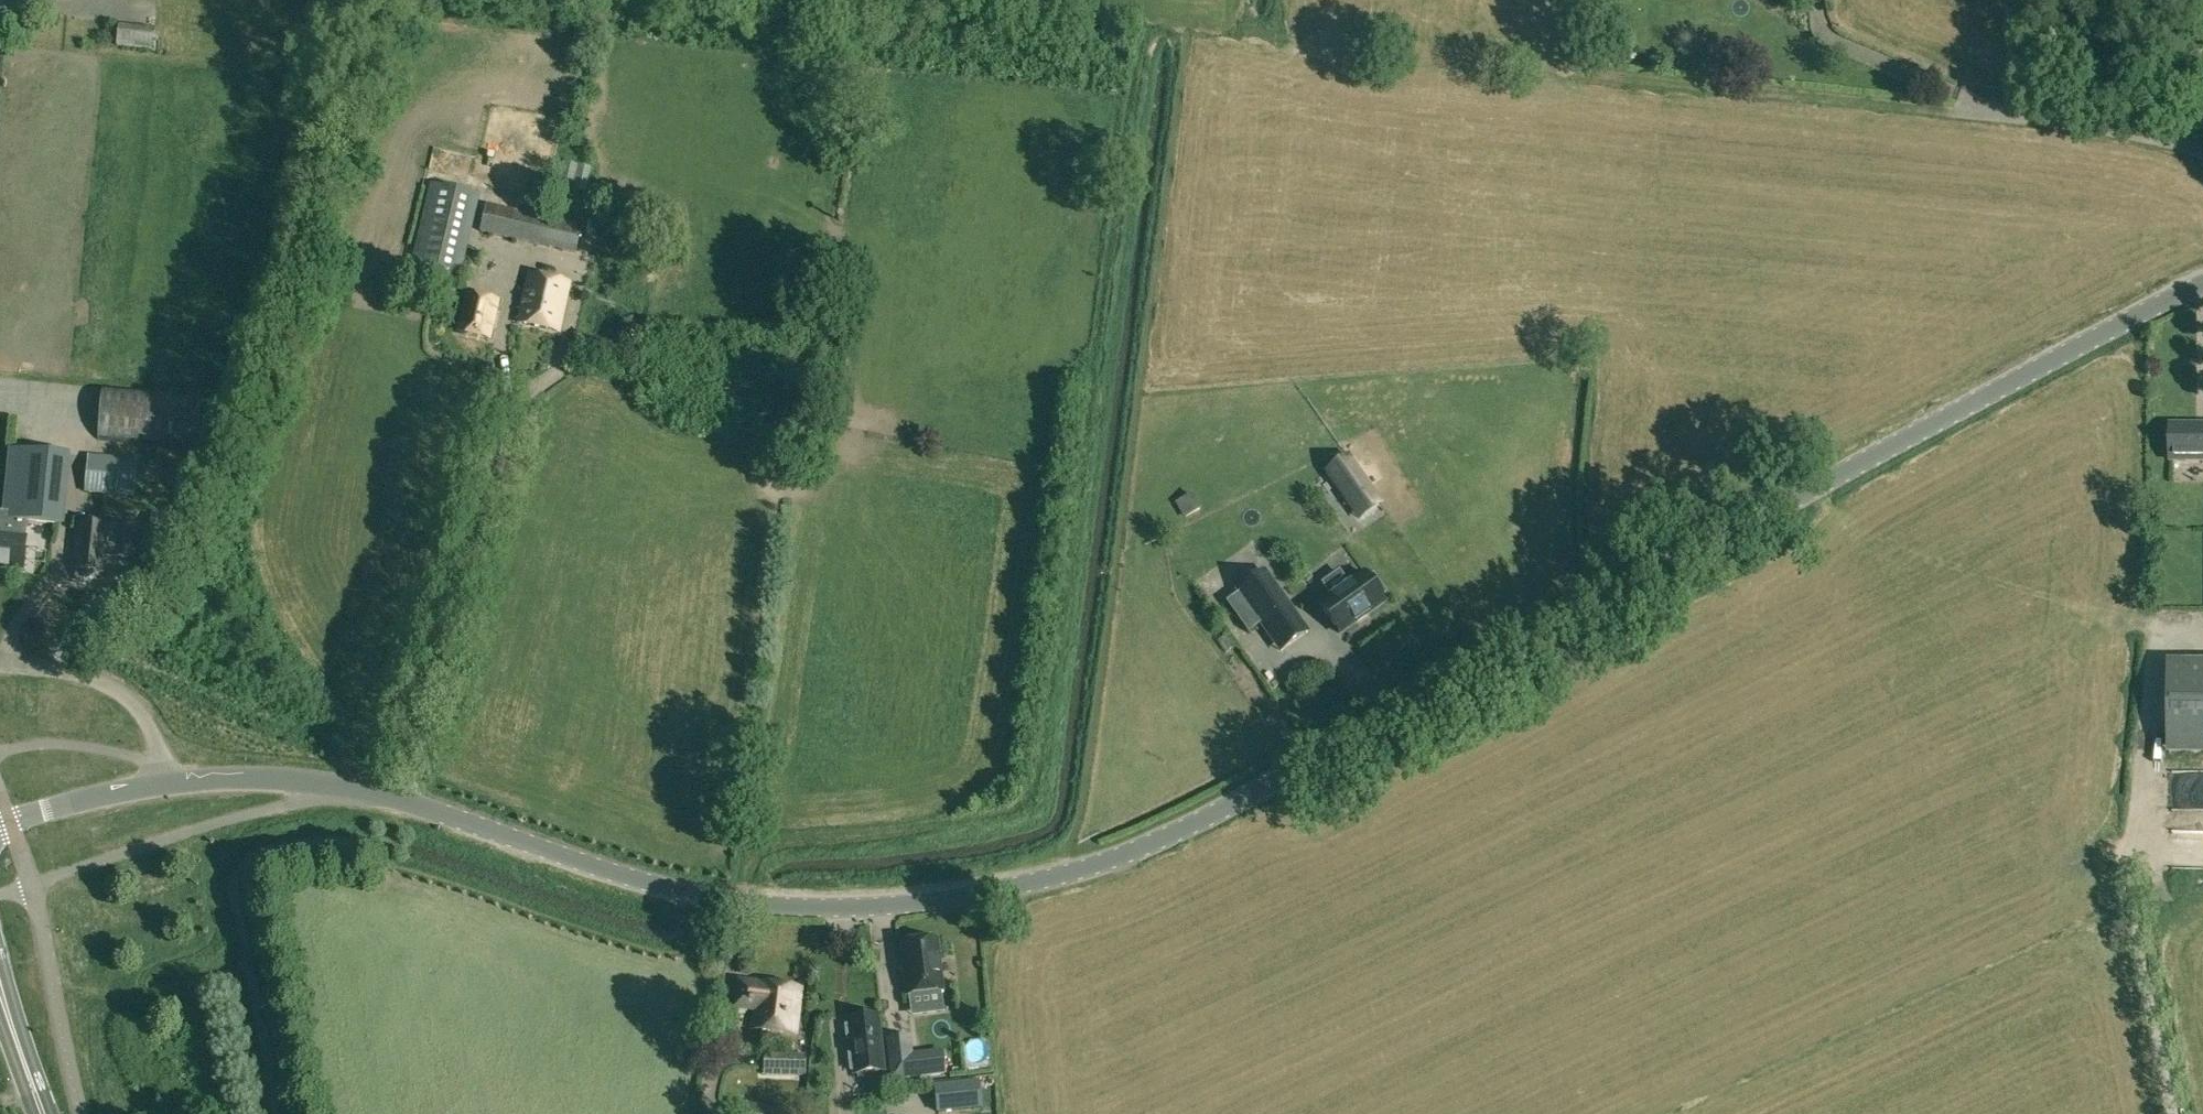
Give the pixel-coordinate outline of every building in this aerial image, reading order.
[(152,48),(154,30),(118,26),(116,45),(152,48)] [(581,185),(582,158),(558,157),(557,184),(581,185)] [(476,193),(435,184),(412,277),(453,287),(476,193)] [(479,232),(576,253),(583,225),(486,203),(479,232)] [(557,332),(569,282),(530,273),(519,322),(557,332)] [(489,336),(497,300),(466,294),(458,330),(489,336)] [(103,387),(98,440),(197,452),(203,396),(103,387)] [(2202,460),(2202,425),(2171,425),(2170,459),(2202,460)] [(21,450),(10,449),(3,513),(0,513),(0,568),(24,570),(27,540),(25,540),(27,522),(63,525),(70,455),(21,450)] [(1359,519),(1382,503),(1348,453),(1321,470),(1359,519)] [(85,492),(135,498),(138,460),(89,456),(85,492)] [(1175,503),(1182,518),(1201,510),(1194,494),(1175,503)] [(175,533),(176,513),(152,511),(151,531),(175,533)] [(74,569),(78,569),(78,575),(81,578),(89,578),(93,576),(94,571),(104,572),(105,556),(116,557),(115,567),(131,569),(131,559),(135,559),(138,529),(78,524),(74,569)] [(1268,633),(1295,614),(1264,571),(1237,590),(1238,592),(1261,623),(1268,633)] [(1384,602),(1380,596),(1385,593),(1373,575),(1368,579),(1364,573),(1348,584),(1339,572),(1322,583),(1332,596),(1319,605),(1340,634),(1384,602)] [(1261,623),(1238,592),(1226,601),(1247,633),(1261,623)] [(1294,614),(1268,633),(1280,651),(1307,632),(1294,614)] [(2168,662),(2168,753),(2202,753),(2202,662),(2168,662)] [(907,995),(943,991),(937,940),(901,944),(907,995)] [(738,979),(734,1007),(755,1010),(753,1029),(796,1035),(802,989),(753,982),(753,981),(738,979)] [(900,1000),(902,1034),(952,1031),(951,997),(900,1000)] [(876,1016),(849,1019),(856,1075),(883,1071),(876,1016)] [(887,1039),(891,1080),(947,1075),(945,1051),(910,1055),(908,1037),(887,1039)] [(756,1057),(756,1045),(734,1044),(734,1056),(756,1057)] [(806,1072),(806,1055),(765,1054),(764,1070),(806,1072)] [(982,1107),(979,1079),(935,1083),(938,1111),(982,1107)]
